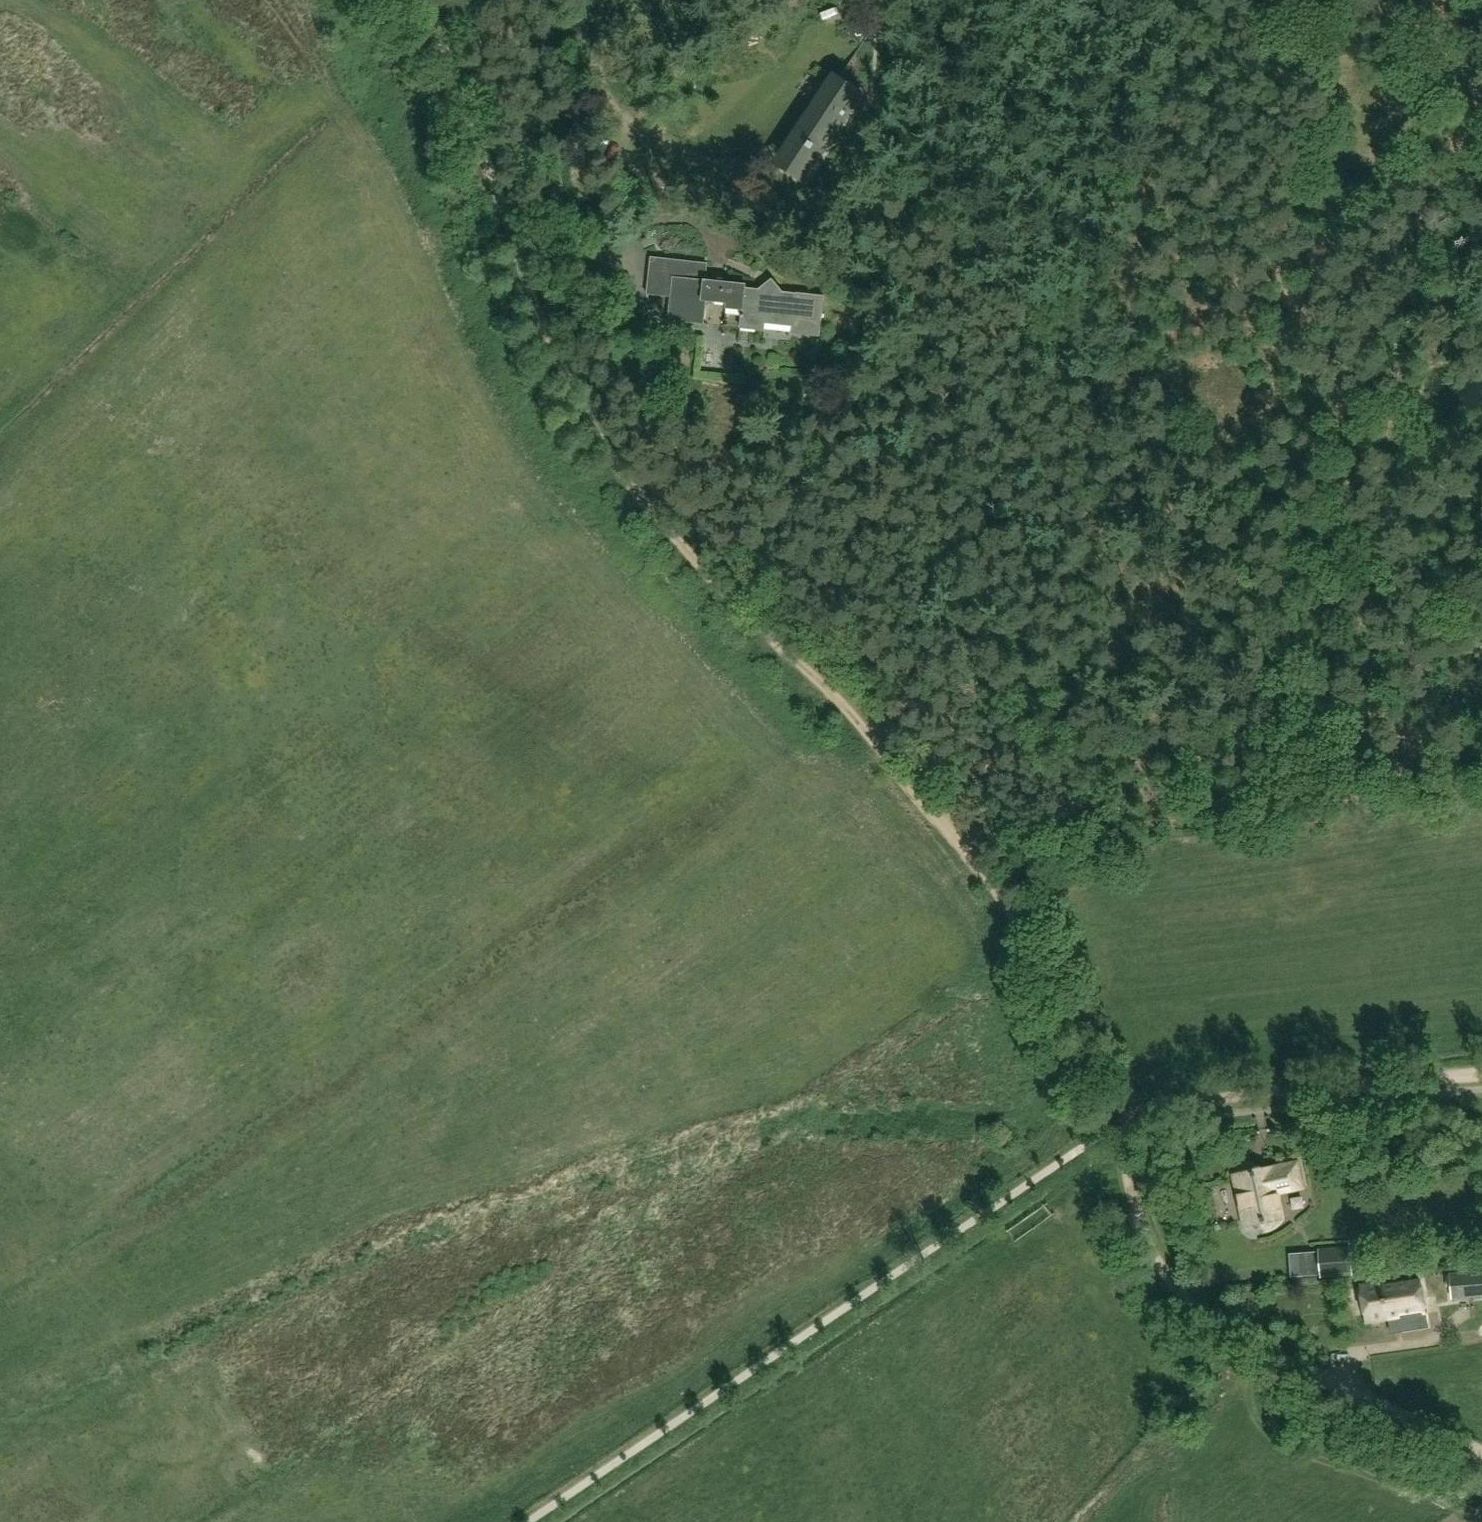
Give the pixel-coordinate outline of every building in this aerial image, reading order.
[(856,100),(835,86),(809,127),(810,127),(803,137),(822,150),(829,140),(830,140),(856,100)] [(728,304),(728,309),(726,320),(728,320),(728,325),(742,326),(741,328),(765,331),(766,324),(794,327),(793,334),(820,338),(825,298),(783,293),(773,279),(760,290),(748,288),(748,285),(708,280),(710,265),(652,258),(647,295),(671,298),(669,321),(705,325),(708,301),(728,304)] [(1272,1228),(1278,1224),(1271,1194),(1303,1187),(1298,1163),(1272,1168),(1254,1172),(1252,1164),(1242,1169),(1235,1177),(1245,1226),(1263,1222),(1265,1230),(1272,1228)] [(1322,1277),(1352,1275),(1350,1248),(1320,1250),(1322,1277)] [(1453,1276),(1455,1298),(1481,1296),(1481,1274),(1453,1276)] [(1385,1283),(1361,1287),(1367,1322),(1389,1319),(1389,1322),(1427,1316),(1421,1281),(1385,1286),(1385,1283)]
